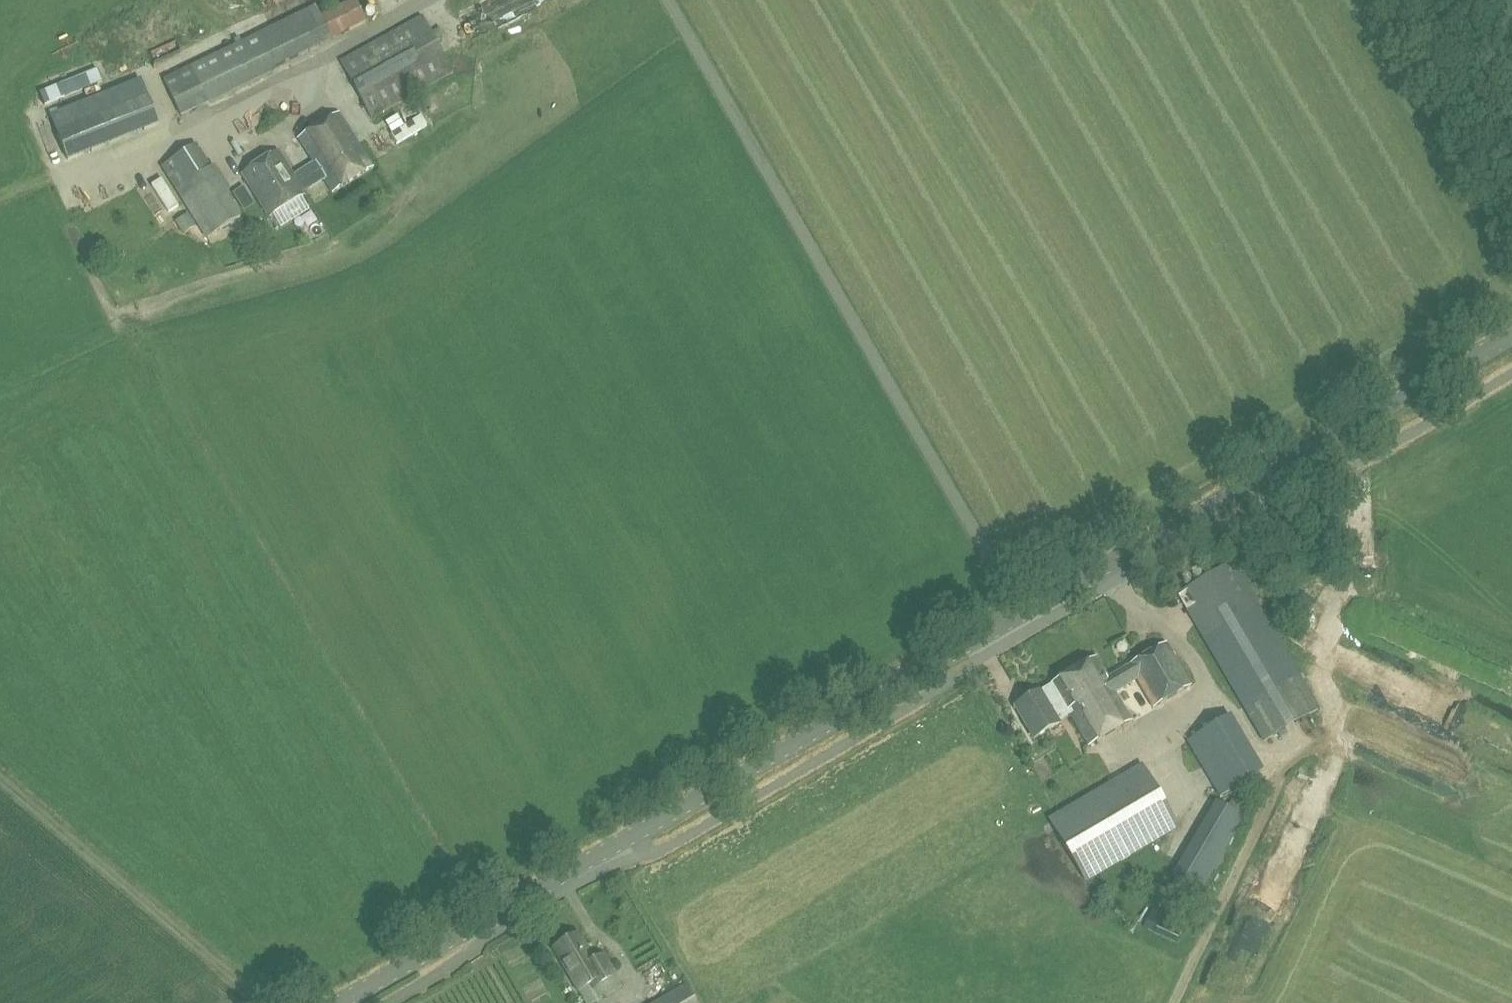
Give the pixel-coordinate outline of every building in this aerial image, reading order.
[(332,40),(366,23),(355,0),(354,0),(321,17),(315,5),(163,78),(182,117),(332,40)] [(453,72),(422,16),(340,62),(371,118),(453,72)] [(159,125),(148,97),(58,133),(68,162),(159,125)] [(324,179),(332,193),(373,167),(339,113),(298,138),(314,164),(293,176),(303,192),(324,179)] [(197,145),(161,167),(175,190),(206,239),(242,217),(197,145)] [(242,174),(267,214),(269,217),(305,194),(303,192),(293,176),(278,151),(242,174)] [(105,198),(122,193),(119,180),(101,185),(105,198)] [(175,222),(183,234),(196,226),(188,213),(175,222)] [(1319,710),(1298,675),(1232,562),(1177,594),(1264,741),(1278,733),(1280,737),(1288,733),(1286,729),(1319,710)] [(1191,685),(1166,643),(1128,665),(1128,666),(1108,678),(1096,657),(1051,684),(1066,710),(1067,710),(1088,746),(1131,720),(1114,692),(1136,679),(1153,708),(1191,685)] [(1051,686),(1015,707),(1033,739),(1061,723),(1060,721),(1068,716),(1051,686)] [(1265,771),(1231,715),(1186,741),(1219,797),(1265,771)] [(1058,777),(1072,768),(1065,756),(1051,765),(1058,777)] [(1179,827),(1167,806),(1142,764),(1048,819),(1086,882),(1179,827)] [(1216,801),(1172,877),(1201,895),(1245,817),(1216,801)] [(1152,909),(1144,928),(1154,932),(1153,933),(1176,944),(1185,923),(1152,909)] [(554,949),(570,977),(578,991),(591,984),(593,988),(615,976),(603,956),(593,962),(577,935),(554,949)] [(655,1002),(696,1002),(686,986),(655,1002)]
